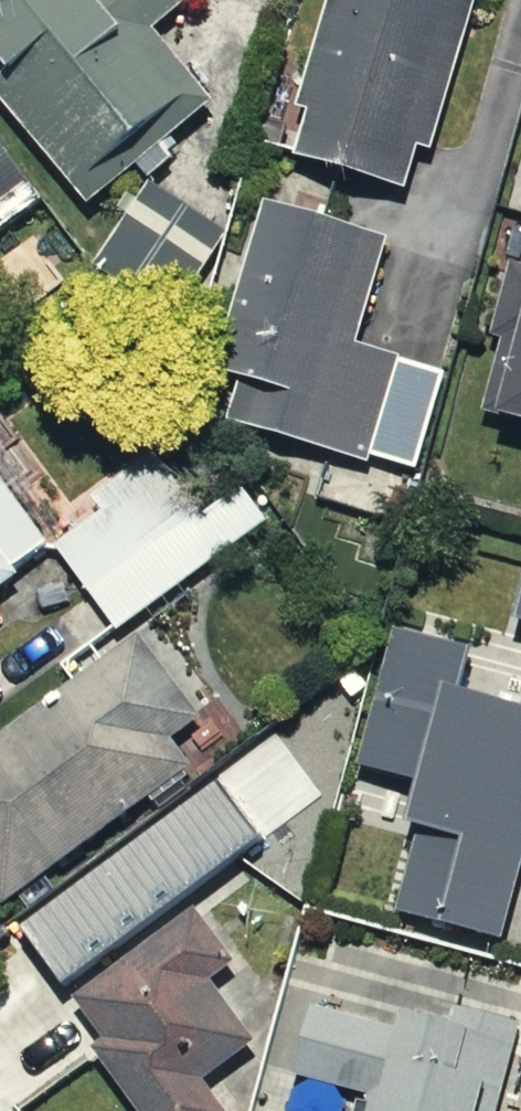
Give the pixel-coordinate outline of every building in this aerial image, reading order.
[(70,192),(197,81),(144,21),(168,0),(0,0),(0,111),(70,192)] [(232,127),(402,177),(454,0),(269,0),(232,127)] [(36,185),(0,126),(0,207),(36,185)] [(377,236),(249,199),(200,366),(237,376),(226,414),(405,466),(436,358),(349,333),(377,236)] [(513,224),(471,394),(520,406),(520,226),(513,224)] [(101,516),(51,549),(96,618),(227,531),(159,430),(79,483),(101,516)] [(33,552),(0,503),(0,574),(33,552)] [(381,903),(488,931),(509,851),(520,855),(520,561),(503,556),(487,613),(518,621),(500,690),(459,679),(467,650),(377,626),(342,760),(381,770),(367,821),(400,830),(381,903)] [(0,720),(0,875),(181,748),(167,728),(187,713),(129,630),(0,720)] [(88,861),(12,933),(91,1018),(66,1042),(130,1110),(203,1110),(219,1096),(199,1076),(249,1028),(193,969),(240,924),(197,879),(148,925),(88,861)] [(520,1031),(520,1008),(293,953),(264,1072),(351,1092),(347,1110),(502,1110),(520,1031)]
